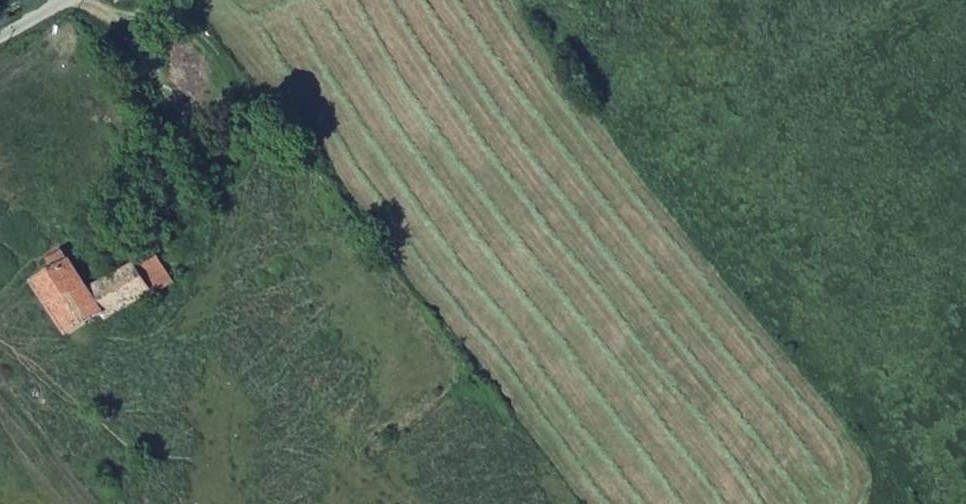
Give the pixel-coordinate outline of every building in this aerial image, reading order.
[(99,290),(73,249),(52,260),(58,271),(41,280),(74,331),(102,314),(113,313),(155,288),(140,266),(99,290)]
